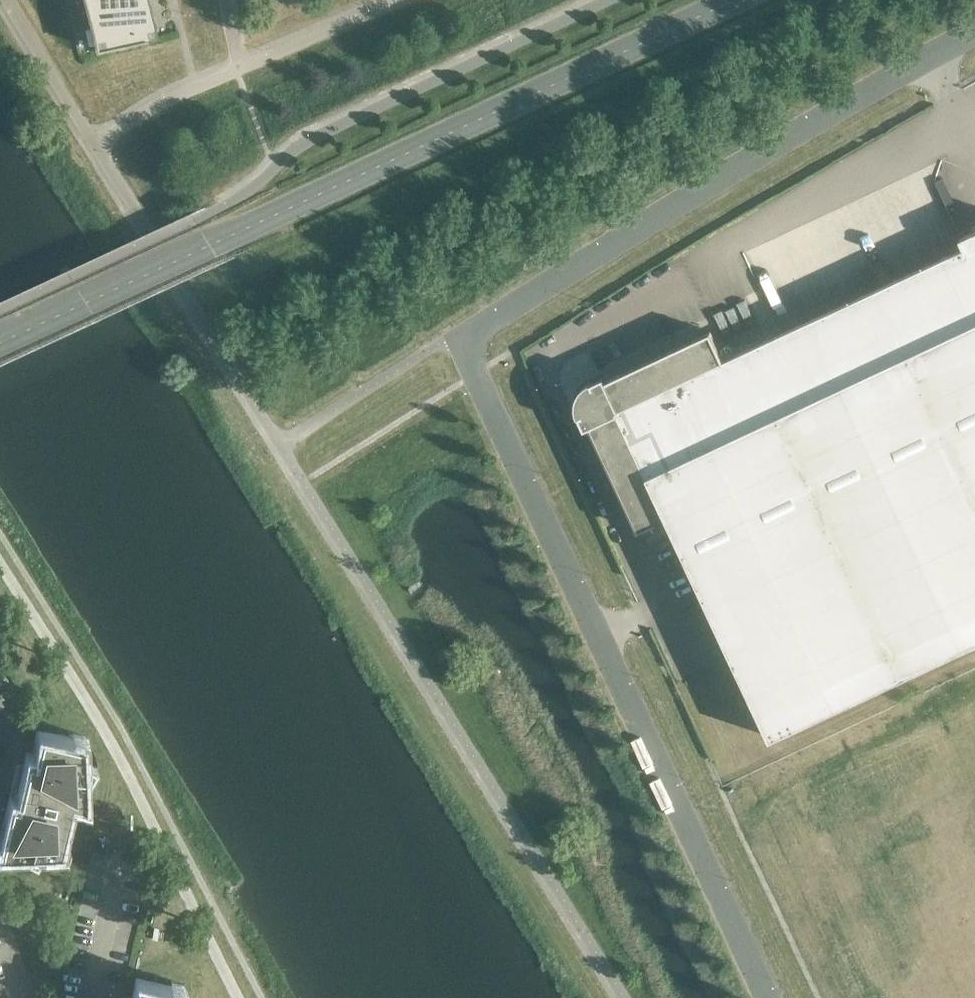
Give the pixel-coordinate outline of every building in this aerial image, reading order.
[(86,4),(92,27),(96,47),(97,49),(137,40),(158,36),(155,23),(152,12),(149,0),(85,0),(86,4)] [(721,352),(711,330),(607,379),(605,375),(592,381),(594,385),(590,387),(587,390),(586,392),(585,394),(584,395),(583,397),(583,399),(582,401),(582,403),(582,406),(583,407),(583,409),(584,412),(580,414),(586,427),(590,425),(639,529),(668,516),(771,737),(974,641),(974,230),(961,237),(966,246),(724,359),(721,352)] [(42,734),(38,748),(34,768),(27,766),(18,802),(12,801),(10,810),(2,851),(20,850),(22,844),(39,848),(39,850),(61,849),(61,843),(71,801),(85,803),(85,783),(78,781),(82,764),(84,764),(83,743),(42,734)] [(136,995),(135,997),(181,997),(181,989),(178,989),(140,981),(136,995)]
